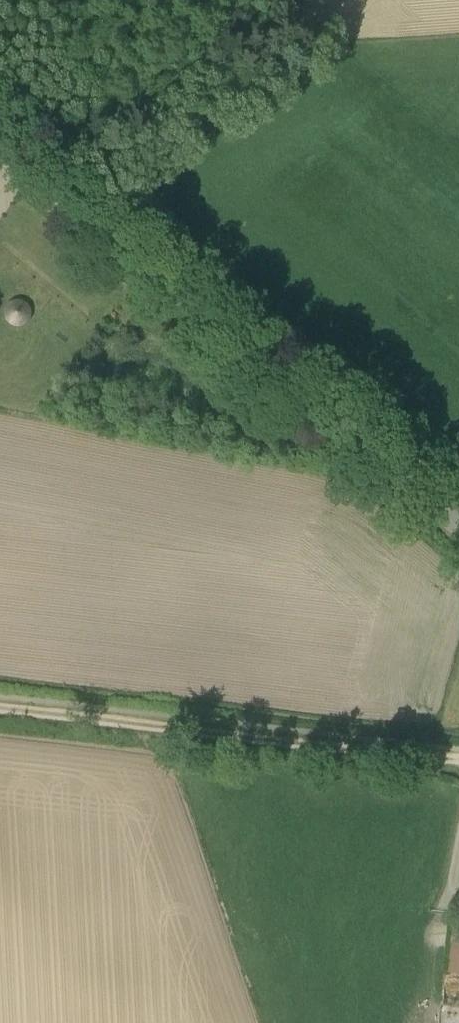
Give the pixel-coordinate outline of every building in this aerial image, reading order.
[(452,919),(447,974),(458,975),(458,920),(452,919)]
